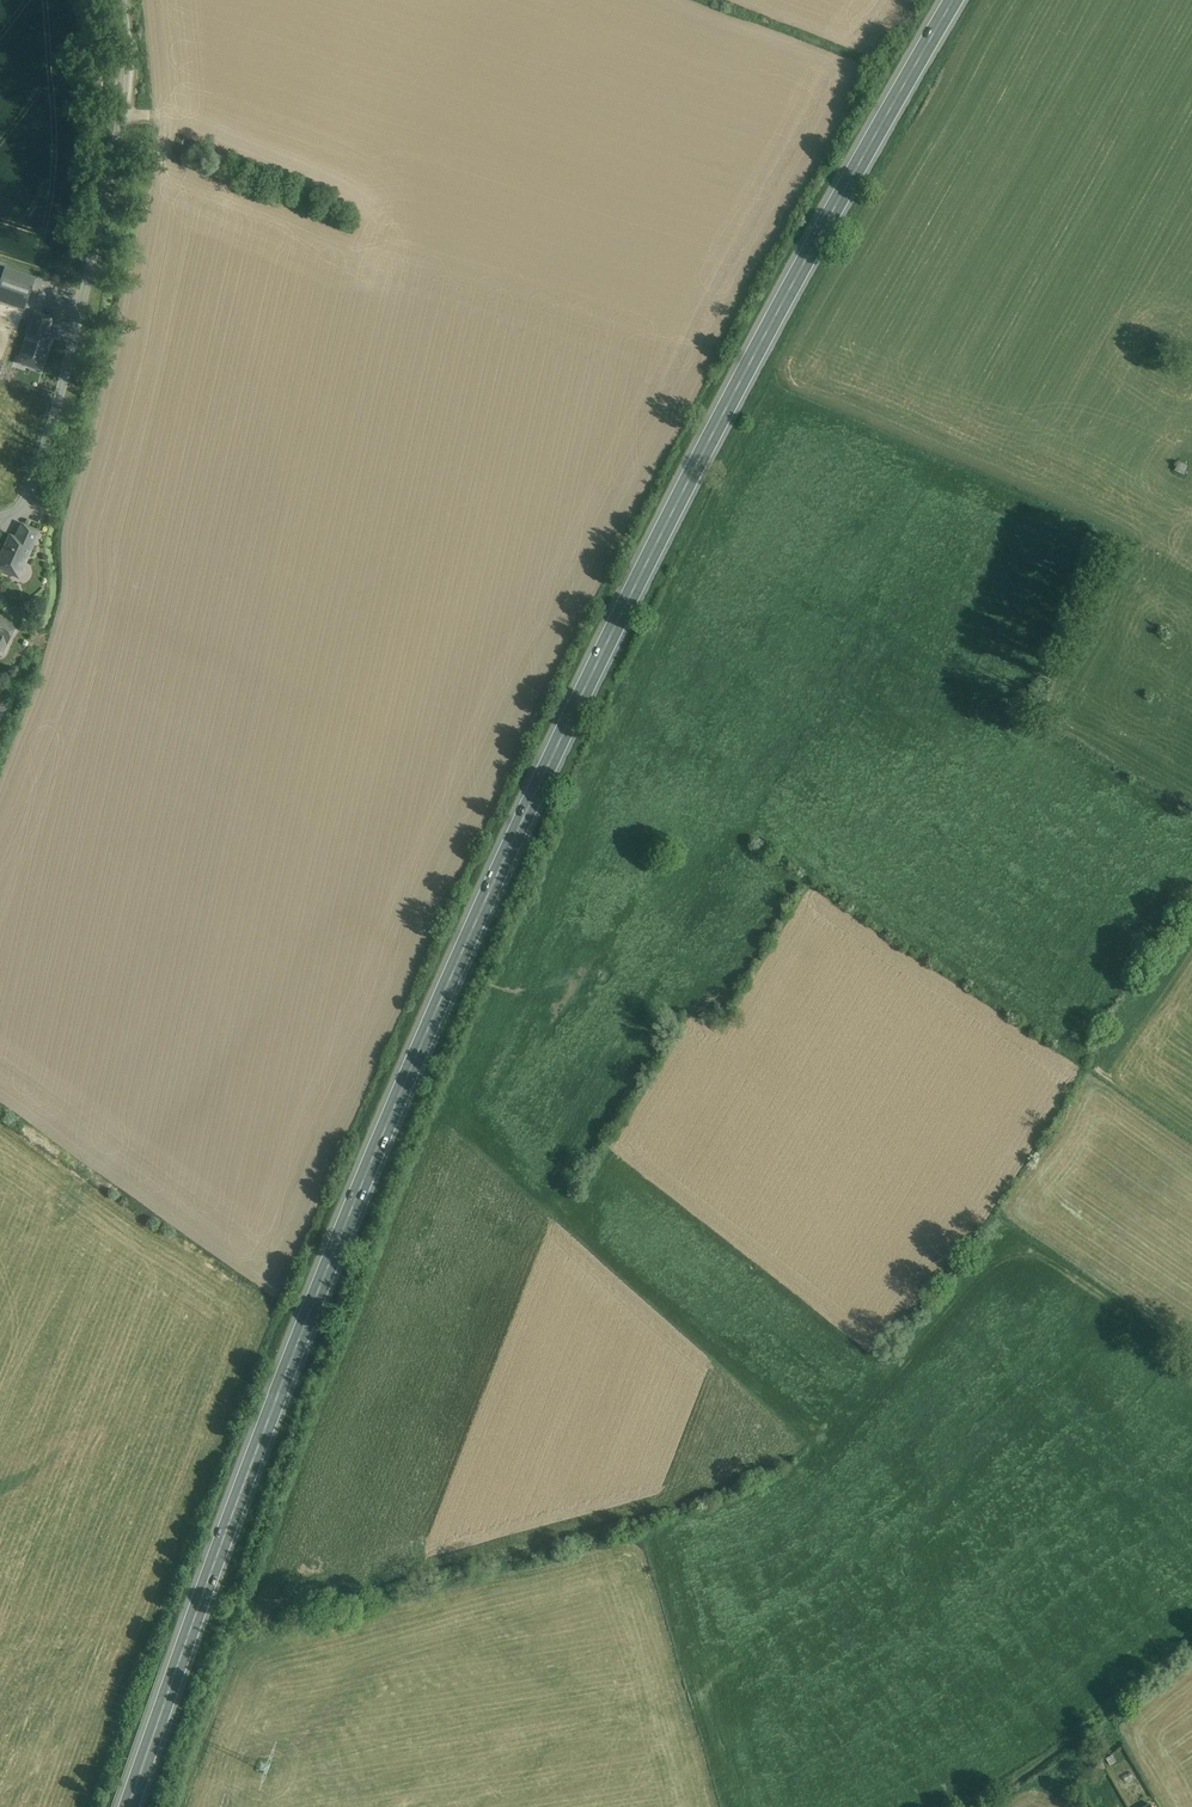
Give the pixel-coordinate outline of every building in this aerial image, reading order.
[(5,271),(0,286),(0,300),(24,308),(33,281),(5,271)] [(35,312),(31,323),(47,328),(50,317),(35,312)] [(53,318),(50,317),(47,328),(44,335),(47,336),(53,318)] [(28,366),(41,370),(42,369),(52,338),(47,336),(44,335),(47,328),(31,323),(28,332),(29,332),(21,357),(30,360),(28,366)] [(19,362),(28,366),(30,360),(21,357),(19,362)] [(1188,466),(1179,462),(1175,471),(1184,475),(1188,466)] [(40,532),(22,524),(22,525),(25,527),(22,534),(36,540),(40,532)] [(10,537),(4,551),(3,551),(1,556),(2,556),(0,560),(0,569),(9,573),(11,568),(20,572),(32,548),(33,548),(36,540),(22,534),(25,527),(22,525),(15,539),(10,537)] [(11,568),(9,573),(18,577),(20,572),(11,568)] [(1,654),(6,644),(15,624),(5,620),(4,621),(0,619),(0,654),(1,654)]
